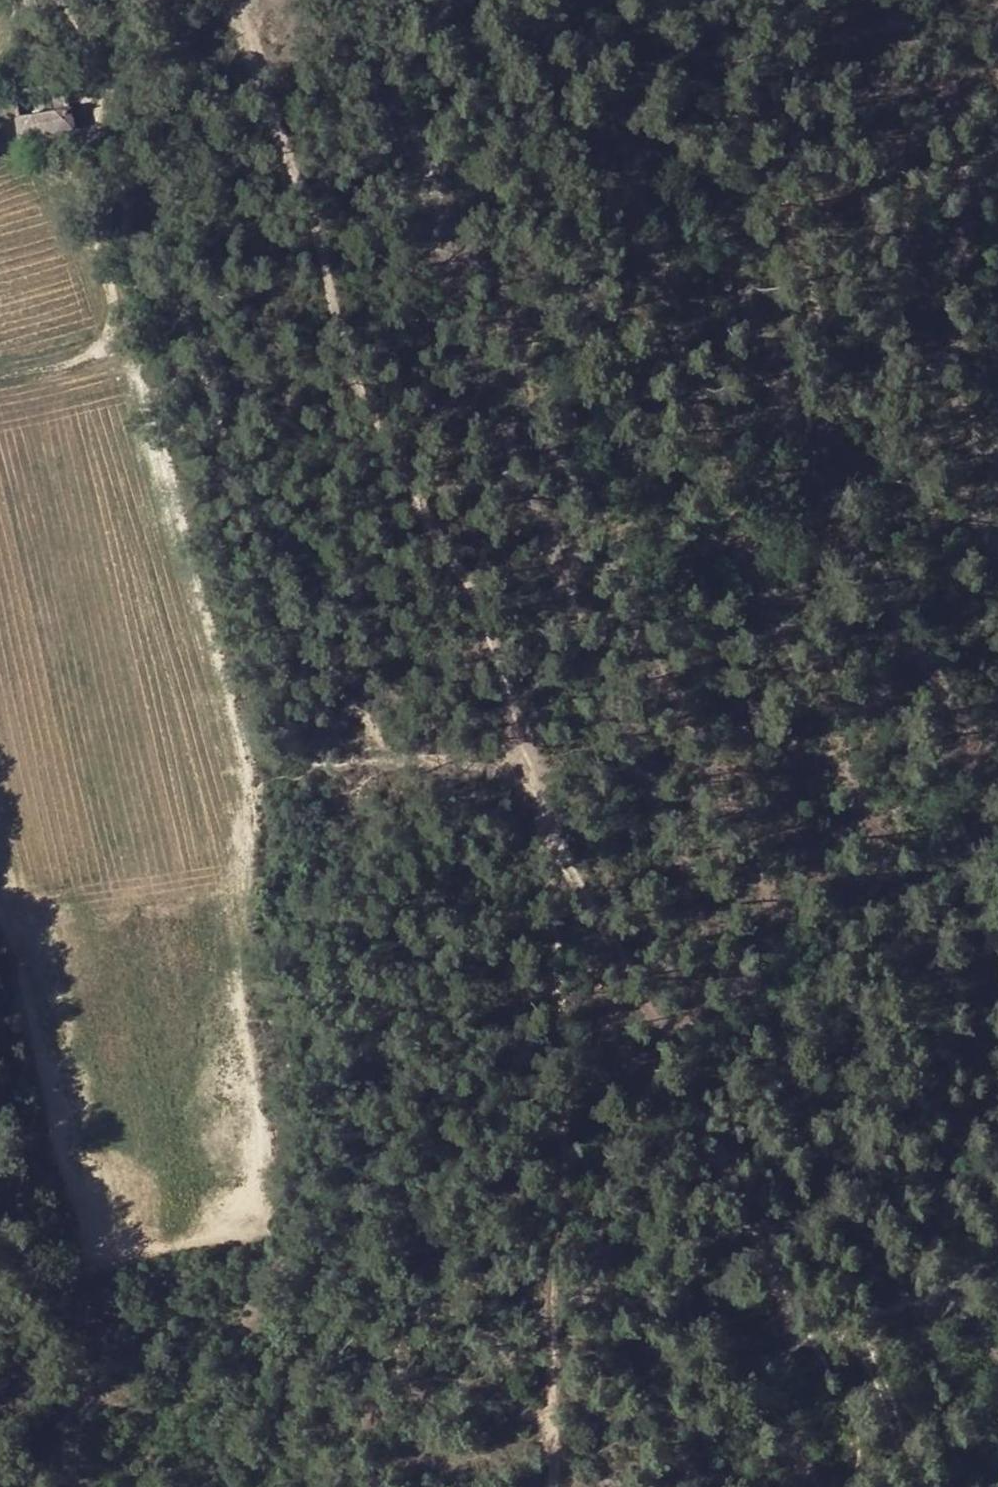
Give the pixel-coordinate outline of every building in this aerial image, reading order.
[(70,102),(18,115),(23,132),(74,117),(70,102)] [(369,212),(360,214),(362,227),(373,226),(369,212)]
